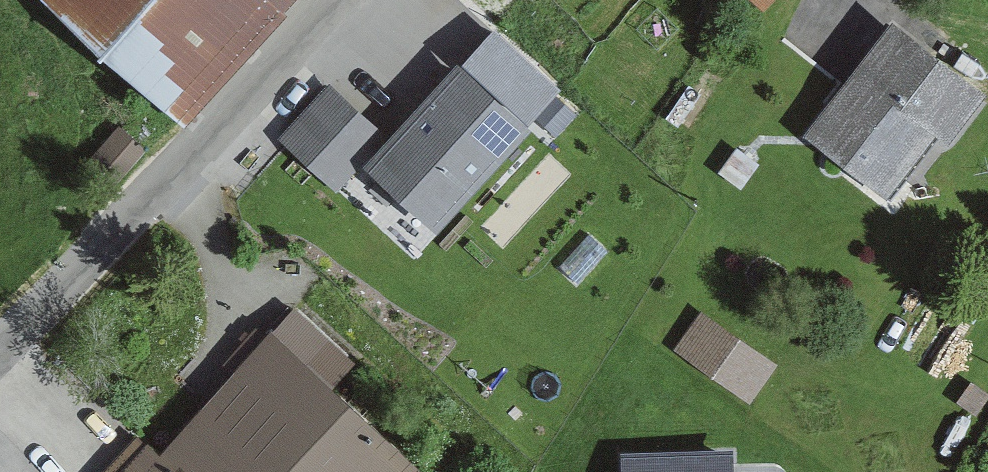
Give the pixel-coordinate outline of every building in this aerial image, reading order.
[(196,127),(293,22),(269,0),(59,0),(196,127)] [(293,22),(314,0),(269,0),(293,22)] [(777,14),(789,0),(761,0),(777,14)] [(905,20),(814,137),(907,209),(987,105),(987,85),(905,20)] [(388,141),(364,166),(436,232),(563,93),(491,28),(388,141)] [(364,166),(388,141),(328,85),(276,140),(335,196),(364,166)] [(107,189),(145,147),(121,125),(83,167),(107,189)] [(707,302),(680,342),(758,394),(785,353),(707,302)] [(423,464),(267,339),(171,459),(150,439),(118,471),(416,471),(423,464)] [(635,471),(757,471),(757,448),(635,449),(635,471)]
